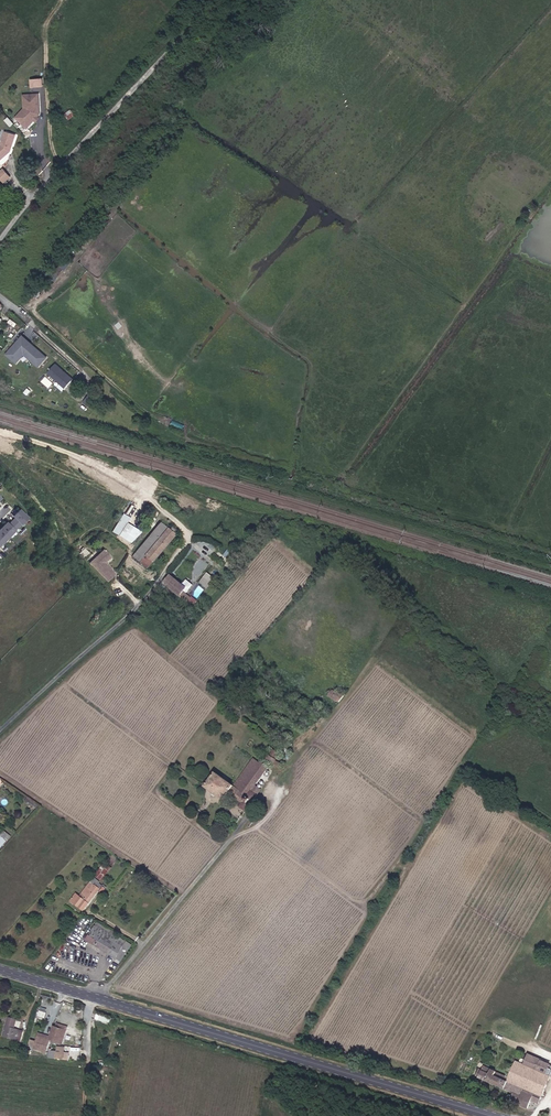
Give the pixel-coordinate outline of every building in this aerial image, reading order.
[(30,79),(31,88),(44,86),(43,77),(30,79)] [(29,114),(28,99),(24,99),(25,114),(16,122),(18,125),(29,114)] [(39,99),(28,99),(29,114),(18,125),(26,133),(34,126),(37,123),(40,117),(39,99)] [(71,109),(64,114),(69,120),(76,114),(71,109)] [(7,127),(12,133),(16,131),(11,124),(7,127)] [(10,159),(16,144),(5,139),(0,151),(0,167),(10,159)] [(0,178),(0,187),(2,190),(9,184),(3,176),(0,178)] [(48,274),(56,280),(71,261),(63,254),(48,274)] [(34,348),(25,340),(18,348),(22,352),(27,347),(31,350),(33,349),(34,348)] [(49,361),(41,354),(40,355),(33,349),(31,350),(27,347),(22,352),(18,348),(8,358),(18,367),(27,357),(34,362),(33,363),(40,370),(49,361)] [(71,378),(57,367),(50,375),(63,387),(71,378)] [(49,387),(53,383),(46,376),(42,381),(49,387)] [(186,431),(188,424),(168,418),(166,424),(186,431)] [(0,526),(0,546),(28,516),(18,507),(11,515),(14,518),(8,523),(5,520),(0,526)] [(111,535),(117,539),(125,527),(134,512),(130,509),(124,519),(122,518),(111,535)] [(145,560),(152,565),(175,538),(173,536),(174,533),(172,531),(170,534),(160,526),(132,560),(140,566),(145,560)] [(125,527),(117,539),(120,541),(120,540),(124,534),(127,536),(130,530),(125,527)] [(120,540),(129,545),(136,534),(130,530),(127,536),(124,534),(120,540)] [(104,553),(90,566),(108,584),(115,578),(103,565),(104,564),(106,564),(111,560),(104,553)] [(147,572),(152,565),(145,560),(140,566),(147,572)] [(206,594),(212,586),(209,584),(211,581),(207,578),(199,588),(206,594)] [(183,594),(180,591),(168,582),(162,590),(177,602),(183,594)] [(177,602),(181,605),(192,591),(186,585),(183,588),(182,588),(180,591),(183,594),(177,602)] [(339,704),(343,699),(333,692),(330,697),(339,704)] [(284,767),(277,763),(280,757),(274,753),(268,763),(281,771),(284,767)] [(253,761),(233,788),(215,774),(206,789),(223,802),(230,793),(235,797),(232,800),(241,806),(239,808),(246,813),(250,807),(252,808),(257,800),(262,793),(255,787),(269,769),(266,767),(261,764),(260,766),(253,761)] [(96,877),(103,881),(113,863),(105,860),(96,877)] [(103,899),(106,894),(102,891),(102,892),(92,884),(73,908),(84,915),(99,896),(103,899)] [(110,956),(119,942),(102,932),(97,930),(88,945),(110,956)] [(119,942),(120,940),(103,930),(102,932),(119,942)] [(110,956),(123,963),(132,946),(120,940),(119,942),(110,956)] [(18,1042),(21,1032),(9,1029),(12,1021),(4,1019),(0,1033),(0,1037),(18,1042)] [(51,1041),(65,1045),(69,1028),(56,1025),(51,1041)] [(42,1054),(47,1055),(51,1041),(39,1038),(36,1050),(43,1052),(42,1054)] [(49,1058),(69,1059),(70,1052),(64,1051),(65,1046),(57,1046),(57,1050),(50,1049),(49,1058)] [(531,1098),(538,1100),(548,1077),(543,1075),(546,1066),(538,1062),(534,1073),(521,1068),(507,1102),(506,1102),(527,1110),(531,1098)] [(506,1102),(507,1102),(521,1068),(512,1065),(507,1078),(481,1068),(480,1072),(476,1071),(473,1079),(510,1093),(506,1102)]
